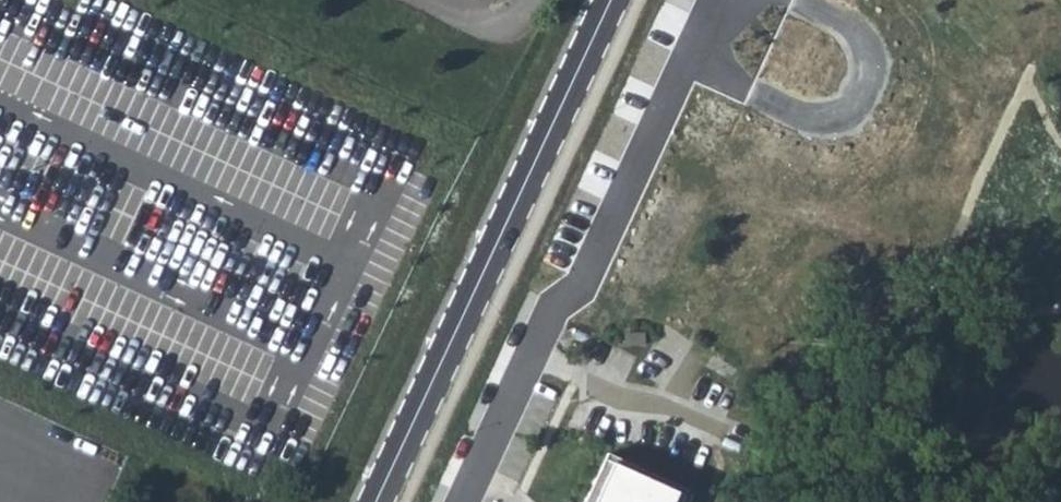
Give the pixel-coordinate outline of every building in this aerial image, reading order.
[(685,494),(604,457),(584,501),(681,501),(685,494)]
